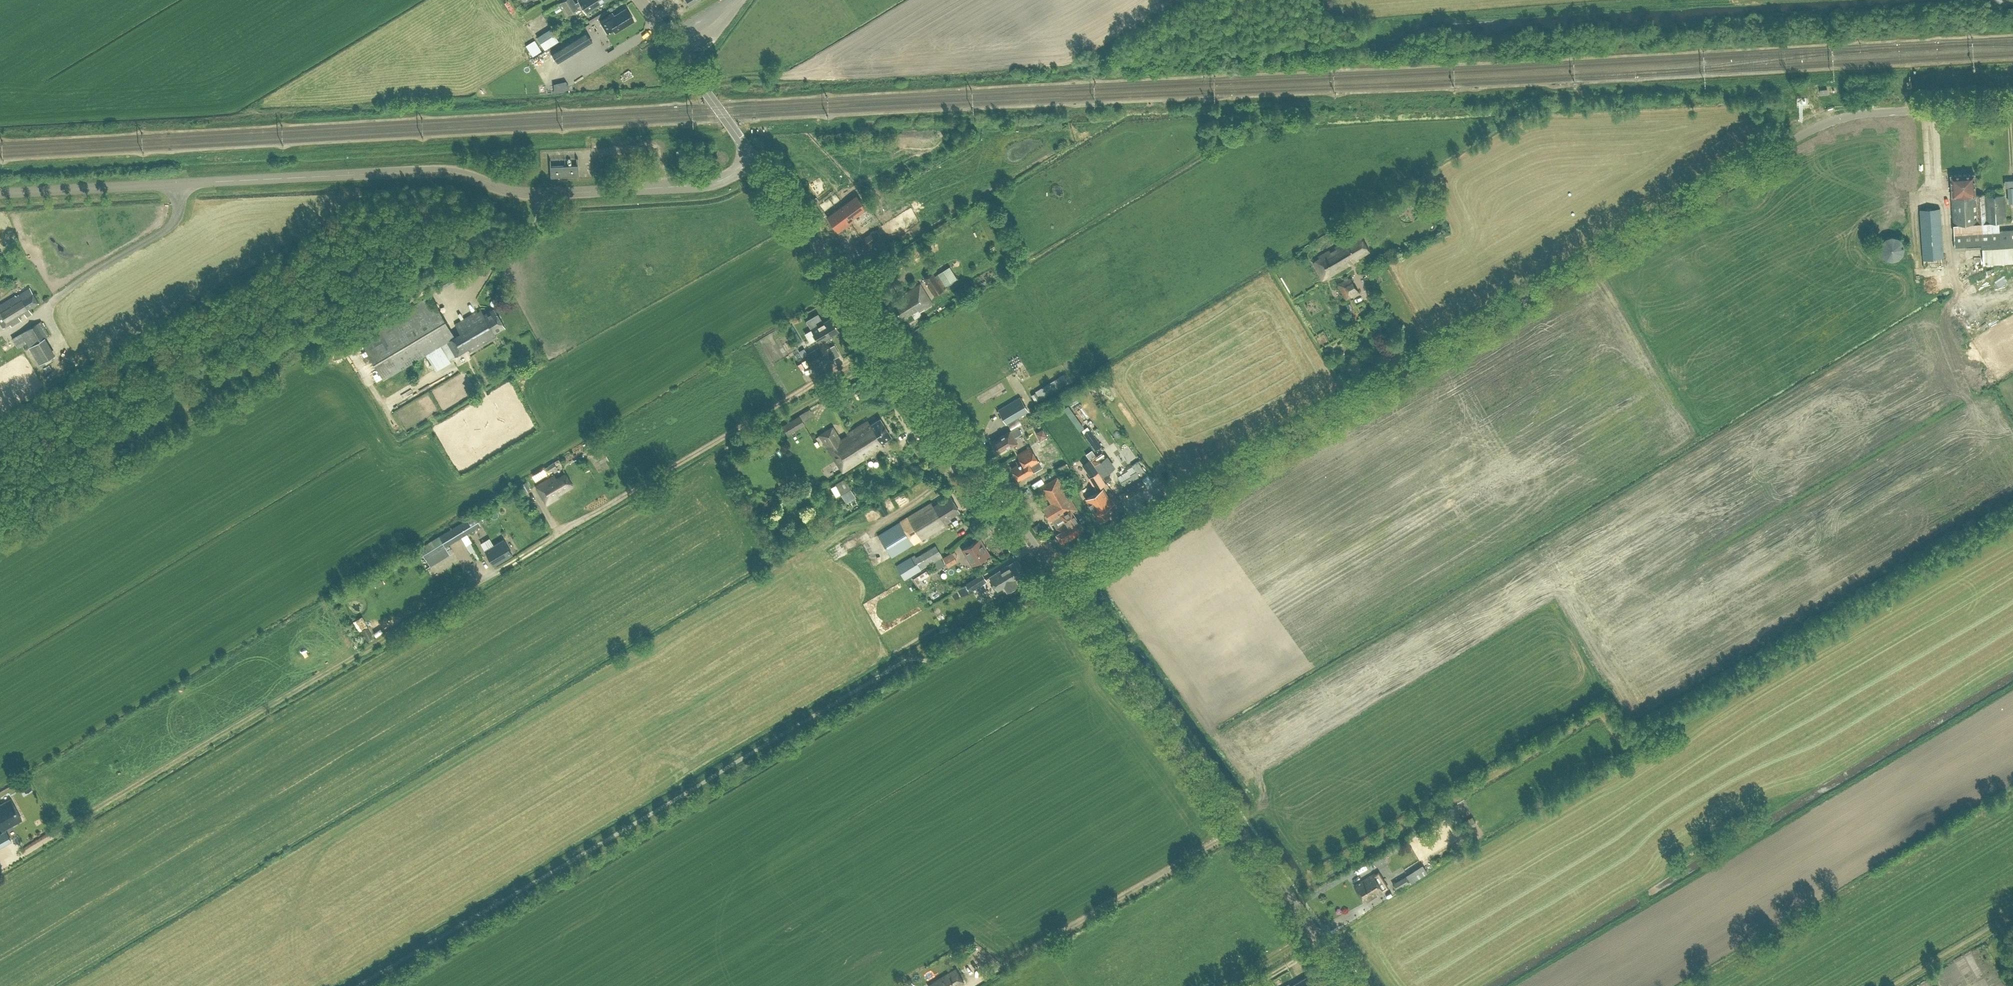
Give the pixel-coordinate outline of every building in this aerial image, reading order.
[(575,2),(573,0),(562,0),(559,2),(567,14),(578,7),(577,6),(580,4),(585,13),(605,0),(579,0),(575,2)] [(613,28),(615,31),(634,20),(626,7),(614,14),(612,11),(599,19),(607,32),(613,28)] [(584,28),(550,49),(558,61),(592,41),(584,28)] [(552,33),(541,37),(544,47),(555,44),(552,33)] [(537,37),(528,42),(534,54),(543,49),(537,37)] [(550,176),(578,175),(577,157),(549,158),(550,176)] [(1953,224),(2006,220),(2004,194),(1984,195),(1984,194),(1975,194),(1974,173),(1950,174),(1950,175),(1953,224)] [(849,216),(864,205),(855,193),(827,214),(837,228),(851,218),(849,216)] [(824,206),(828,211),(836,206),(833,200),(824,206)] [(1924,267),(1944,266),(1940,208),(1920,209),(1924,267)] [(1954,233),(1955,249),(1982,247),(1983,261),(2012,260),(2012,228),(1954,233)] [(862,253),(873,246),(874,245),(877,250),(886,244),(881,236),(876,229),(855,243),(862,253)] [(1358,257),(1370,250),(1360,234),(1348,241),(1347,239),(1318,256),(1320,258),(1313,262),(1323,279),(1359,259),(1358,257)] [(982,246),(990,242),(988,236),(979,240),(982,246)] [(1903,244),(1902,242),(1901,241),(1900,239),(1899,238),(1897,237),(1895,236),(1893,236),(1891,236),(1889,236),(1888,237),(1886,238),(1884,239),(1883,240),(1882,242),(1881,244),(1881,246),(1881,248),(1881,250),(1881,252),(1882,253),(1883,255),(1885,256),(1886,257),(1888,258),(1890,259),(1892,259),(1894,259),(1896,258),(1898,258),(1899,257),(1901,255),(1902,254),(1903,252),(1903,250),(1904,248),(1904,246),(1903,244)] [(1377,259),(1383,254),(1376,247),(1367,255),(1371,260),(1366,264),(1374,273),(1382,265),(1377,259)] [(948,266),(938,273),(944,283),(954,277),(948,266)] [(923,277),(933,295),(942,289),(932,272),(923,277)] [(451,274),(440,280),(444,286),(455,280),(451,274)] [(1346,300),(1360,293),(1351,277),(1337,284),(1346,300)] [(919,311),(932,303),(919,283),(899,296),(901,298),(889,306),(898,320),(917,308),(919,311)] [(26,316),(31,313),(28,307),(39,301),(30,287),(16,296),(15,295),(0,304),(0,322),(3,327),(10,323),(11,325),(20,319),(18,315),(24,312),(26,316)] [(383,378),(445,340),(454,355),(467,348),(469,351),(496,335),(494,332),(505,326),(494,307),(483,314),(480,308),(455,323),(460,332),(454,335),(430,295),(359,337),(383,378)] [(1957,303),(1952,305),(1956,315),(1961,313),(1957,303)] [(827,337),(838,330),(831,317),(822,322),(821,320),(810,327),(820,343),(827,338),(827,337)] [(49,334),(41,320),(11,338),(17,347),(26,342),(29,346),(49,334)] [(824,357),(818,346),(807,353),(804,348),(798,351),(802,356),(804,355),(810,365),(824,357)] [(1051,381),(1037,391),(1040,396),(1054,386),(1051,381)] [(1006,423),(1027,410),(1019,397),(998,409),(1006,423)] [(804,424),(799,415),(782,425),(787,434),(804,424)] [(870,424),(867,420),(846,433),(848,436),(841,440),(832,426),(819,434),(842,471),(883,446),(880,442),(891,436),(880,418),(870,424)] [(1014,437),(1021,433),(1017,426),(1010,430),(999,436),(999,437),(991,441),(997,451),(1005,445),(1007,448),(1017,442),(1014,437)] [(1083,433),(1094,449),(1101,445),(1089,428),(1083,433)] [(908,441),(901,444),(903,449),(910,446),(908,441)] [(1029,464),(1033,462),(1037,460),(1029,446),(1016,454),(1019,460),(1016,462),(1017,464),(1011,467),(1018,479),(1032,471),(1029,464)] [(549,464),(554,473),(565,467),(561,458),(549,464)] [(1131,465),(1135,470),(1129,474),(1130,475),(1120,481),(1122,485),(1122,486),(1128,496),(1145,486),(1140,478),(1147,473),(1146,473),(1137,460),(1131,465)] [(1075,489),(1082,484),(1073,471),(1066,475),(1075,489)] [(1087,477),(1095,489),(1105,483),(1097,471),(1087,477)] [(556,479),(554,475),(536,486),(546,503),(559,496),(558,494),(572,485),(565,473),(556,479)] [(1052,520),(1057,527),(1059,531),(1056,533),(1057,534),(1057,537),(1060,539),(1061,541),(1068,536),(1069,537),(1075,533),(1074,532),(1081,528),(1071,512),(1076,509),(1057,476),(1038,488),(1045,498),(1047,497),(1050,502),(1042,507),(1050,521),(1052,520)] [(834,483),(845,502),(855,496),(844,477),(834,483)] [(520,484),(524,492),(530,489),(525,481),(520,484)] [(1102,488),(1086,498),(1099,520),(1109,513),(1105,506),(1111,503),(1102,488)] [(949,517),(959,511),(949,495),(932,505),(931,502),(900,521),(877,535),(891,556),(914,542),(951,520),(949,517)] [(877,506),(882,515),(887,512),(882,503),(877,506)] [(473,528),(467,518),(438,535),(444,545),(473,528)] [(482,538),(485,543),(493,538),(490,533),(482,538)] [(989,554),(979,538),(967,546),(961,549),(971,565),(976,561),(989,554)] [(493,564),(512,554),(503,539),(485,549),(493,564)] [(903,579),(942,556),(935,544),(915,556),(914,554),(895,565),(903,579)] [(946,564),(956,559),(952,552),(942,557),(946,564)] [(1013,579),(1025,572),(1016,558),(989,576),(997,589),(1004,585),(1007,589),(1016,584),(1013,579)] [(911,576),(918,588),(921,585),(917,578),(927,572),(925,568),(911,576)] [(969,590),(985,579),(981,572),(964,583),(969,590)] [(361,629),(366,639),(372,636),(367,626),(361,629)] [(21,819),(10,799),(0,805),(0,825),(1,826),(10,821),(12,824),(21,819)] [(1472,816),(1461,822),(1465,830),(1477,823),(1472,816)] [(11,840),(5,829),(0,832),(0,846),(11,840)] [(1381,865),(1390,858),(1384,851),(1375,858),(1381,865)] [(1427,872),(1424,866),(1407,876),(1410,882),(1427,872)] [(1365,902),(1384,891),(1373,874),(1354,885),(1365,902)] [(1411,882),(1410,882),(1407,876),(1406,875),(1392,883),(1396,890),(1411,882)] [(930,968),(933,974),(945,968),(941,962),(930,968)] [(964,982),(956,968),(934,981),(935,982),(929,985),(958,985),(964,982)] [(914,985),(925,979),(922,971),(910,978),(914,985)] [(1309,975),(1291,985),(1289,983),(1285,985),(1315,985),(1309,975)]
